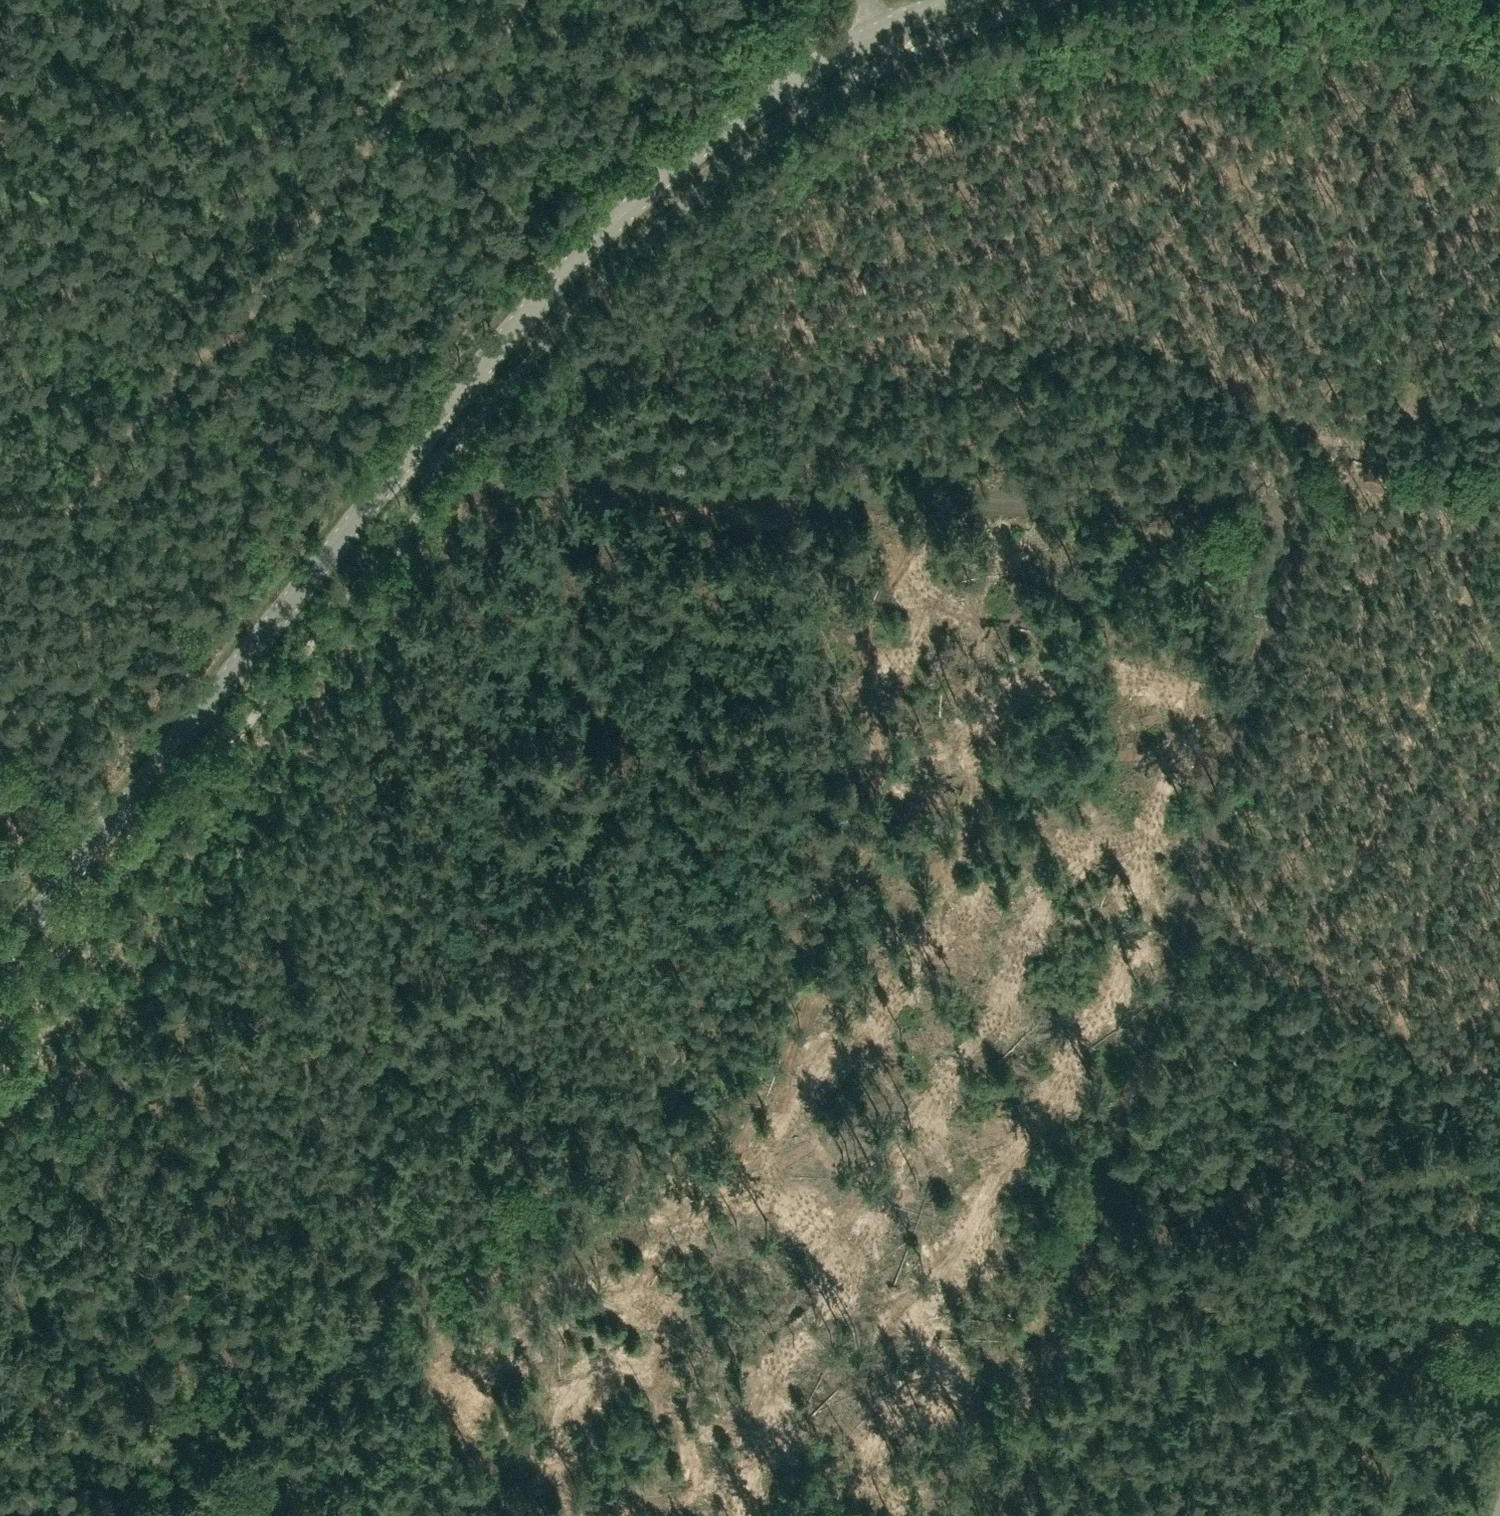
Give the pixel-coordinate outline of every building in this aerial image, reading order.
[(218,795),(222,798),(227,792),(223,788),(218,795)]
